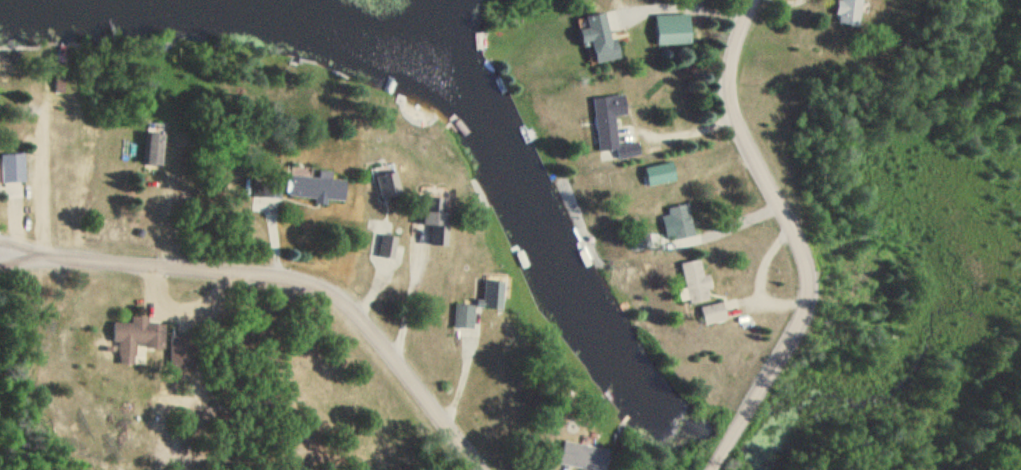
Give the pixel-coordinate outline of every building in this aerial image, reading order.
[(838,25),(860,27),(863,0),(841,0),(838,25)] [(592,43),(595,63),(620,59),(617,41),(611,42),(606,14),(587,17),(588,29),(580,30),(582,44),(592,43)] [(639,157),(638,145),(618,146),(616,116),(627,116),(625,96),(594,99),(598,160),(639,157)] [(147,165),(163,167),(165,136),(150,135),(147,165)] [(25,182),(25,155),(2,155),(2,182),(25,182)] [(346,200),(347,177),(290,175),(289,198),(346,200)] [(281,197),(281,184),(254,184),(254,197),(281,197)] [(691,208),(672,207),(670,237),(690,238),(691,208)] [(709,300),(708,289),(712,288),(710,273),(703,274),(702,261),(681,263),(684,303),(709,300)] [(727,320),(723,302),(702,307),(706,325),(727,320)] [(476,305),(456,303),(454,332),(474,333),(476,305)] [(165,348),(166,325),(148,325),(148,317),(130,317),(130,321),(114,321),(113,343),(118,343),(118,364),(143,364),(143,348),(165,348)] [(587,469),(606,469),(611,450),(564,440),(559,464),(587,469)]
